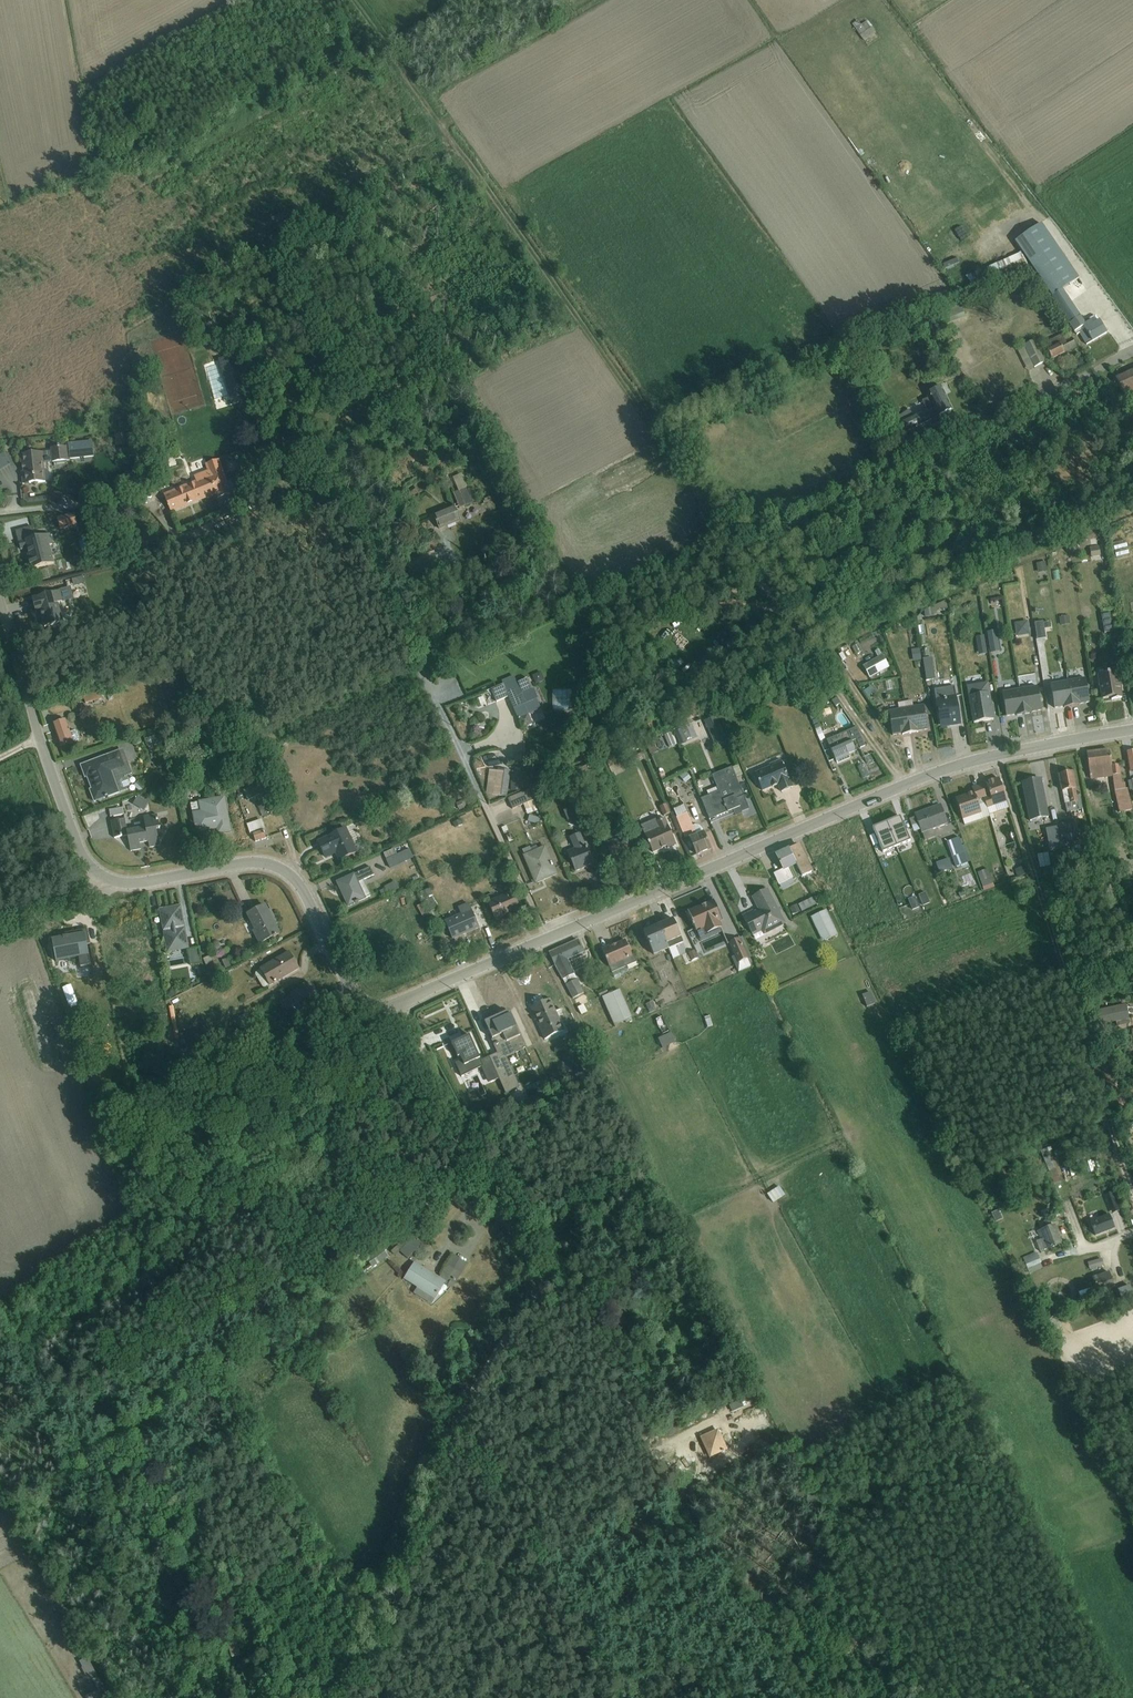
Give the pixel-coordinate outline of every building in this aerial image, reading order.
[(852,24),(864,42),(864,41),(872,52),(875,50),(868,39),(876,33),(872,28),(873,27),(868,21),(861,26),(858,21),(852,24)] [(1022,253),(966,277),(974,288),(1029,263),(1032,267),(1032,268),(1051,298),(1069,325),(1077,336),(1080,334),(1087,346),(1106,334),(1097,317),(1094,317),(1084,322),(1063,291),(1079,279),(1042,224),(1015,242),(1022,253)] [(957,237),(969,232),(967,227),(954,232),(957,237)] [(955,246),(941,250),(946,267),(960,263),(955,246)] [(923,329),(930,326),(927,319),(919,323),(923,329)] [(1076,348),(1068,332),(1044,344),(1051,360),(1076,348)] [(1046,363),(1035,341),(1024,347),(1034,369),(1046,363)] [(1024,347),(1017,350),(1028,372),(1034,369),(1024,347)] [(942,350),(927,357),(931,364),(945,356),(942,350)] [(232,398),(220,361),(205,366),(217,403),(232,398)] [(1132,395),(1132,372),(1116,380),(1126,398),(1132,395)] [(914,417),(909,410),(898,419),(900,423),(899,424),(904,434),(952,411),(941,388),(927,394),(929,399),(922,402),(926,411),(914,417)] [(142,458),(136,433),(126,436),(132,460),(142,458)] [(123,434),(115,436),(117,448),(125,447),(123,434)] [(68,448),(51,449),(51,453),(22,456),(23,465),(24,465),(25,473),(22,473),(23,486),(32,485),(36,488),(39,484),(46,484),(44,465),(69,462),(94,460),(93,444),(68,446),(68,448)] [(122,448),(111,448),(111,458),(122,458),(122,448)] [(4,454),(0,457),(0,473),(11,466),(4,454)] [(205,466),(209,475),(192,482),(194,486),(190,487),(189,485),(181,488),(183,491),(178,492),(177,490),(164,496),(172,515),(215,497),(216,498),(217,497),(218,499),(238,492),(235,482),(228,485),(219,461),(205,466)] [(465,476),(457,480),(459,485),(458,486),(460,491),(469,486),(467,483),(467,482),(465,476)] [(464,504),(465,507),(473,504),(467,488),(459,492),(464,504)] [(464,504),(459,492),(453,494),(459,510),(465,507),(464,504)] [(28,495),(23,496),(23,502),(29,506),(55,503),(55,497),(29,500),(28,495)] [(439,531),(459,523),(453,508),(433,516),(439,531)] [(58,516),(61,528),(78,524),(74,512),(58,516)] [(19,544),(35,540),(32,529),(16,533),(19,544)] [(35,540),(19,544),(21,551),(28,549),(30,556),(28,556),(32,571),(57,564),(50,536),(35,540)] [(1127,542),(1113,545),(1116,558),(1130,555),(1127,542)] [(1098,547),(1090,549),(1091,558),(1100,557),(1098,547)] [(435,553),(409,561),(415,581),(441,573),(435,553)] [(1045,563),(1036,565),(1038,574),(1047,572),(1045,563)] [(83,574),(67,577),(69,588),(86,584),(83,574)] [(45,629),(64,623),(59,604),(63,603),(63,604),(74,601),(71,588),(59,591),(60,592),(32,600),(36,614),(40,613),(43,621),(42,622),(43,626),(44,627),(45,629)] [(1002,597),(992,597),(992,606),(1002,606),(1002,597)] [(946,601),(924,611),(925,618),(934,617),(933,614),(938,613),(937,611),(948,609),(946,601)] [(1110,614),(1101,615),(1105,634),(1113,633),(1110,614)] [(1069,617),(1059,618),(1060,627),(1070,625),(1069,617)] [(1027,622),(1014,624),(1017,637),(1030,635),(1027,622)] [(1043,622),(1034,624),(1037,641),(1046,640),(1045,631),(1051,630),(1050,623),(1043,624),(1043,622)] [(996,631),(987,633),(990,654),(1000,652),(996,631)] [(984,637),(976,638),(979,656),(987,655),(984,637)] [(922,661),(920,649),(911,651),(913,663),(922,661)] [(869,679),(889,668),(883,656),(862,667),(869,679)] [(931,658),(923,660),(927,681),(935,681),(931,658)] [(1117,673),(1115,666),(1112,664),(1108,665),(1105,668),(1106,674),(1097,676),(1102,700),(1111,698),(1111,701),(1122,699),(1120,691),(1121,691),(1118,672),(1117,673)] [(818,686),(823,682),(813,669),(808,673),(818,686)] [(541,673),(532,677),(536,686),(544,682),(541,673)] [(532,691),(527,680),(526,680),(524,676),(516,680),(518,684),(517,684),(522,696),(509,701),(518,720),(519,720),(523,730),(533,726),(528,716),(541,710),(532,691)] [(578,678),(573,684),(578,689),(583,684),(578,678)] [(1068,682),(1072,707),(1080,706),(1080,705),(1089,703),(1085,679),(1068,682)] [(502,686),(500,682),(493,685),(494,689),(491,691),(496,703),(508,698),(503,686),(502,686)] [(1064,709),(1072,707),(1068,682),(1050,684),(1054,709),(1064,708),(1064,709)] [(987,684),(967,688),(974,724),(993,721),(987,684)] [(867,698),(875,693),(871,687),(863,692),(867,698)] [(1024,715),(1032,714),(1032,713),(1041,711),(1037,687),(1020,690),(1019,690),(1024,715)] [(954,688),(935,690),(940,725),(941,728),(949,727),(961,725),(957,697),(955,697),(954,688)] [(553,709),(571,709),(572,690),(554,689),(553,709)] [(679,696),(682,704),(696,698),(692,689),(684,692),(685,694),(679,696)] [(1019,690),(1002,693),(1006,717),(1016,716),(1016,717),(1024,715),(1019,690)] [(800,695),(820,742),(825,740),(806,693),(800,695)] [(101,694),(84,698),(86,705),(102,700),(101,694)] [(758,712),(761,703),(752,700),(748,708),(758,712)] [(930,705),(924,706),(925,717),(932,716),(930,705)] [(910,735),(918,733),(918,732),(928,731),(925,717),(924,706),(906,709),(910,735)] [(902,735),(902,736),(910,735),(906,709),(889,712),(893,737),(902,735)] [(475,719),(483,723),(486,716),(479,712),(475,719)] [(705,722),(715,746),(727,741),(716,716),(705,722)] [(74,744),(79,742),(80,739),(78,734),(75,732),(71,733),(66,721),(53,725),(61,749),(74,744)] [(692,721),(682,726),(687,740),(698,736),(692,721)] [(583,739),(585,726),(577,724),(575,737),(583,739)] [(681,726),(673,729),(679,746),(687,743),(681,726)] [(856,728),(827,741),(837,765),(850,759),(848,754),(855,751),(851,743),(857,741),(860,749),(865,747),(856,728)] [(116,738),(120,742),(126,736),(122,732),(116,738)] [(147,746),(158,743),(156,737),(145,740),(147,746)] [(633,755),(628,757),(631,764),(644,758),(639,748),(636,749),(634,745),(629,747),(633,755)] [(120,794),(128,791),(127,788),(130,787),(131,785),(129,780),(127,779),(124,780),(123,778),(132,775),(123,751),(81,767),(86,779),(88,778),(92,791),(90,792),(95,803),(120,794)] [(1090,781),(1112,778),(1119,813),(1131,811),(1126,789),(1125,783),(1122,784),(1121,775),(1120,765),(1112,766),(1110,751),(1087,754),(1090,781)] [(770,767),(752,775),(757,785),(759,784),(762,792),(778,785),(782,793),(793,788),(781,763),(780,760),(769,765),(770,767)] [(793,788),(798,786),(800,785),(789,760),(788,761),(781,763),(793,788)] [(864,779),(871,776),(866,763),(859,766),(864,779)] [(708,797),(717,818),(733,811),(734,816),(749,810),(732,769),(712,777),(718,792),(708,797)] [(490,771),(488,782),(498,784),(497,789),(507,790),(509,775),(490,771)] [(685,784),(691,779),(686,772),(680,777),(685,784)] [(1059,776),(1067,814),(1082,810),(1079,796),(1077,797),(1072,773),(1059,776)] [(279,787),(287,783),(284,777),(276,781),(279,787)] [(989,816),(1009,809),(999,779),(979,786),(989,816)] [(1033,781),(1022,783),(1029,822),(1048,818),(1041,780),(1033,782),(1033,781)] [(133,787),(140,795),(146,789),(139,782),(133,787)] [(254,788),(245,792),(248,800),(257,796),(259,801),(265,799),(270,811),(276,808),(267,784),(254,789),(254,788)] [(990,818),(989,816),(979,786),(972,788),(974,793),(955,800),(964,826),(990,818)] [(512,811),(524,806),(528,816),(538,812),(529,791),(508,799),(512,811)] [(717,818),(708,797),(701,800),(710,821),(717,818)] [(225,798),(199,803),(191,805),(197,835),(210,832),(210,831),(217,830),(218,836),(232,834),(225,798)] [(144,813),(149,805),(138,799),(134,806),(144,813)] [(265,801),(257,804),(263,819),(271,815),(265,801)] [(459,812),(465,810),(464,809),(468,807),(465,801),(462,803),(462,802),(456,805),(459,812)] [(667,805),(660,808),(663,818),(670,814),(667,805)] [(925,841),(936,837),(933,831),(947,826),(940,805),(915,815),(925,841)] [(116,810),(109,811),(111,819),(125,816),(123,809),(120,809),(120,807),(116,808),(116,810)] [(582,823),(580,819),(584,817),(580,808),(576,809),(575,807),(566,811),(572,826),(582,823)] [(505,821),(514,815),(509,808),(501,814),(505,821)] [(710,850),(702,829),(699,826),(695,825),(693,826),(687,813),(676,818),(685,839),(689,838),(689,839),(696,855),(697,855),(697,856),(702,854),(701,853),(710,850)] [(157,831),(160,830),(158,815),(144,818),(146,828),(127,832),(125,820),(111,823),(115,840),(128,837),(131,853),(141,851),(140,844),(148,842),(150,849),(160,847),(157,831)] [(529,817),(528,823),(539,826),(540,820),(529,817)] [(900,818),(886,824),(896,848),(910,842),(900,818)] [(914,833),(915,833),(921,831),(916,818),(909,820),(910,822),(914,833)] [(649,824),(652,831),(645,835),(653,854),(667,848),(668,850),(676,846),(665,819),(656,823),(655,821),(649,824)] [(256,843),(266,840),(260,821),(247,826),(250,836),(253,835),(256,843)] [(1056,828),(1059,839),(1065,838),(1066,842),(1075,840),(1074,832),(1078,831),(1076,821),(1056,825),(1056,828)] [(886,824),(873,829),(883,853),(896,848),(886,824)] [(632,850),(622,826),(601,835),(612,858),(632,850)] [(1059,839),(1056,828),(1046,830),(1050,852),(1061,850),(1059,839)] [(340,862),(358,853),(347,830),(318,844),(326,859),(336,854),(340,862)] [(510,843),(516,840),(512,833),(506,836),(510,843)] [(569,838),(574,850),(567,853),(576,874),(594,866),(580,834),(569,838)] [(955,867),(970,862),(965,845),(962,846),(959,838),(946,842),(955,867)] [(802,877),(811,873),(798,846),(789,850),(802,877)] [(1074,860),(1081,859),(1080,846),(1072,847),(1074,860)] [(556,875),(544,847),(524,856),(536,884),(556,875)] [(395,850),(383,855),(390,871),(414,860),(410,851),(398,856),(395,850)] [(793,881),(802,877),(789,850),(776,856),(783,870),(773,875),(779,886),(780,886),(782,891),(795,885),(793,881)] [(1048,854),(1037,856),(1040,869),(1051,868),(1048,854)] [(948,870),(949,872),(952,871),(952,869),(953,869),(949,859),(935,864),(939,873),(948,870)] [(1017,878),(1029,874),(1027,866),(1015,870),(1017,878)] [(363,882),(374,876),(370,868),(337,884),(348,908),(371,897),(363,882)] [(988,870),(977,874),(984,893),(995,889),(988,870)] [(385,890),(380,893),(383,898),(400,890),(396,882),(385,888),(385,890)] [(434,898),(429,890),(419,895),(435,927),(439,925),(433,913),(438,911),(437,907),(439,906),(436,898),(434,898)] [(759,910),(755,912),(754,910),(742,916),(753,936),(762,932),(764,936),(785,925),(766,890),(752,898),(759,910)] [(521,910),(513,892),(487,904),(495,922),(521,910)] [(1086,901),(1104,899),(1104,892),(1085,894),(1086,901)] [(916,895),(910,897),(914,909),(920,907),(916,895)] [(802,913),(818,906),(814,898),(799,905),(798,904),(789,908),(792,915),(801,911),(802,913)] [(701,942),(723,933),(721,928),(722,928),(720,923),(723,921),(714,902),(688,913),(701,942)] [(458,909),(461,916),(445,923),(452,940),(479,929),(468,904),(458,909)] [(428,917),(422,905),(417,908),(423,920),(428,917)] [(252,933),(259,946),(279,935),(265,907),(248,915),(256,931),(252,933)] [(161,912),(169,954),(188,951),(180,908),(161,912)] [(811,918),(822,943),(838,935),(826,910),(811,918)] [(659,927),(668,949),(683,943),(673,920),(658,926),(659,927)] [(668,949),(659,927),(643,934),(653,956),(668,949)] [(61,939),(52,940),(56,962),(79,958),(81,967),(91,965),(87,945),(91,945),(88,931),(60,936),(61,939)] [(739,939),(729,944),(735,956),(731,958),(738,973),(751,967),(747,960),(751,958),(742,938),(740,939),(739,939)] [(562,981),(563,980),(573,1000),(584,994),(578,980),(577,980),(575,975),(568,961),(584,954),(578,941),(550,954),(562,981)] [(638,966),(634,956),(632,956),(625,941),(611,948),(611,947),(602,950),(612,974),(626,968),(628,970),(638,966)] [(188,951),(191,967),(202,965),(199,949),(188,951)] [(694,951),(688,954),(692,962),(698,959),(694,951)] [(256,975),(256,976),(263,989),(265,989),(270,987),(299,969),(290,954),(256,975)] [(207,967),(214,964),(211,957),(204,960),(207,967)] [(222,961),(226,970),(231,968),(227,959),(222,961)] [(299,991),(298,989),(290,995),(307,1019),(315,1013),(314,1012),(324,1005),(309,984),(299,991)] [(606,989),(598,993),(600,999),(603,998),(615,1026),(626,1022),(627,1023),(632,1021),(631,1018),(632,1018),(620,990),(609,995),(606,989)] [(862,996),(867,1008),(876,1004),(870,993),(862,996)] [(551,1000),(531,1009),(545,1041),(548,1039),(555,1054),(574,1046),(568,1030),(574,1027),(566,1008),(556,1012),(551,1000)] [(653,1002),(646,1005),(648,1011),(649,1011),(650,1013),(655,1011),(654,1009),(655,1008),(653,1002)] [(180,1004),(169,1005),(172,1041),(183,1040),(180,1004)] [(588,1013),(584,1005),(578,1009),(582,1016),(588,1013)] [(1127,1005),(1103,1008),(1105,1023),(1116,1021),(1117,1027),(1129,1025),(1127,1005)] [(492,1020),(485,1024),(491,1037),(498,1054),(489,1058),(506,1094),(520,1087),(507,1059),(524,1051),(523,1050),(526,1049),(509,1013),(492,1020)] [(241,1026),(250,1021),(246,1014),(237,1019),(241,1026)] [(713,1028),(710,1016),(704,1018),(708,1030),(713,1028)] [(198,1017),(189,1036),(201,1042),(210,1023),(198,1017)] [(662,1017),(656,1020),(663,1035),(669,1032),(662,1017)] [(663,1050),(676,1043),(671,1033),(658,1039),(663,1050)] [(462,1078),(482,1069),(489,1084),(499,1080),(489,1058),(481,1062),(470,1037),(452,1045),(458,1059),(461,1057),(463,1061),(455,1065),(462,1078)] [(121,1081),(111,1088),(116,1095),(126,1088),(121,1081)] [(554,1086),(545,1091),(550,1099),(558,1095),(554,1086)] [(478,1115),(473,1117),(476,1123),(475,1123),(478,1130),(491,1124),(488,1118),(480,1121),(478,1115)] [(300,1142),(289,1151),(297,1161),(309,1152),(300,1142)] [(1046,1149),(1040,1152),(1055,1187),(1061,1185),(1046,1149)] [(773,1204),(785,1196),(779,1187),(767,1195),(773,1204)] [(1106,1193),(1109,1201),(1115,1199),(1112,1190),(1106,1193)] [(999,1209),(991,1212),(995,1221),(1003,1218),(999,1209)] [(1109,1215),(1090,1222),(1096,1237),(1115,1229),(1109,1215)] [(1034,1242),(1038,1252),(1062,1244),(1055,1225),(1040,1230),(1040,1233),(1038,1234),(1039,1238),(1042,1237),(1043,1239),(1034,1242)] [(396,1257),(400,1253),(408,1260),(423,1245),(415,1237),(414,1237),(410,1234),(391,1253),(396,1257)] [(370,1265),(366,1268),(360,1272),(363,1277),(370,1273),(369,1270),(372,1268),(373,1269),(389,1258),(383,1250),(367,1261),(370,1265)] [(1037,1252),(1022,1258),(1027,1270),(1041,1264),(1037,1252)] [(444,1286),(453,1290),(468,1264),(453,1255),(440,1278),(414,1263),(404,1280),(417,1289),(414,1294),(433,1306),(444,1286)] [(1102,1259),(1087,1264),(1089,1271),(1104,1266),(1102,1259)] [(1109,1272),(1092,1278),(1098,1297),(1115,1291),(1109,1272)] [(347,1276),(333,1285),(340,1296),(354,1287),(347,1276)] [(1118,1290),(1124,1306),(1132,1303),(1132,1293),(1130,1285),(1118,1290)] [(1058,1312),(1047,1323),(1056,1331),(1066,1320),(1058,1312)] [(741,1401),(730,1406),(733,1412),(744,1407),(741,1401)] [(718,1429),(700,1438),(709,1458),(728,1450),(718,1429)] [(630,1612),(641,1604),(637,1599),(626,1606),(630,1612)] [(67,1620),(62,1623),(72,1640),(76,1637),(67,1620)] [(227,1641),(232,1659),(241,1657),(236,1638),(227,1641)] [(88,1658),(80,1662),(83,1668),(82,1669),(89,1681),(98,1676),(88,1658)] [(93,1680),(98,1689),(103,1687),(98,1678),(93,1680)] [(103,1697),(99,1690),(85,1697),(86,1697),(100,1697),(103,1697)]
